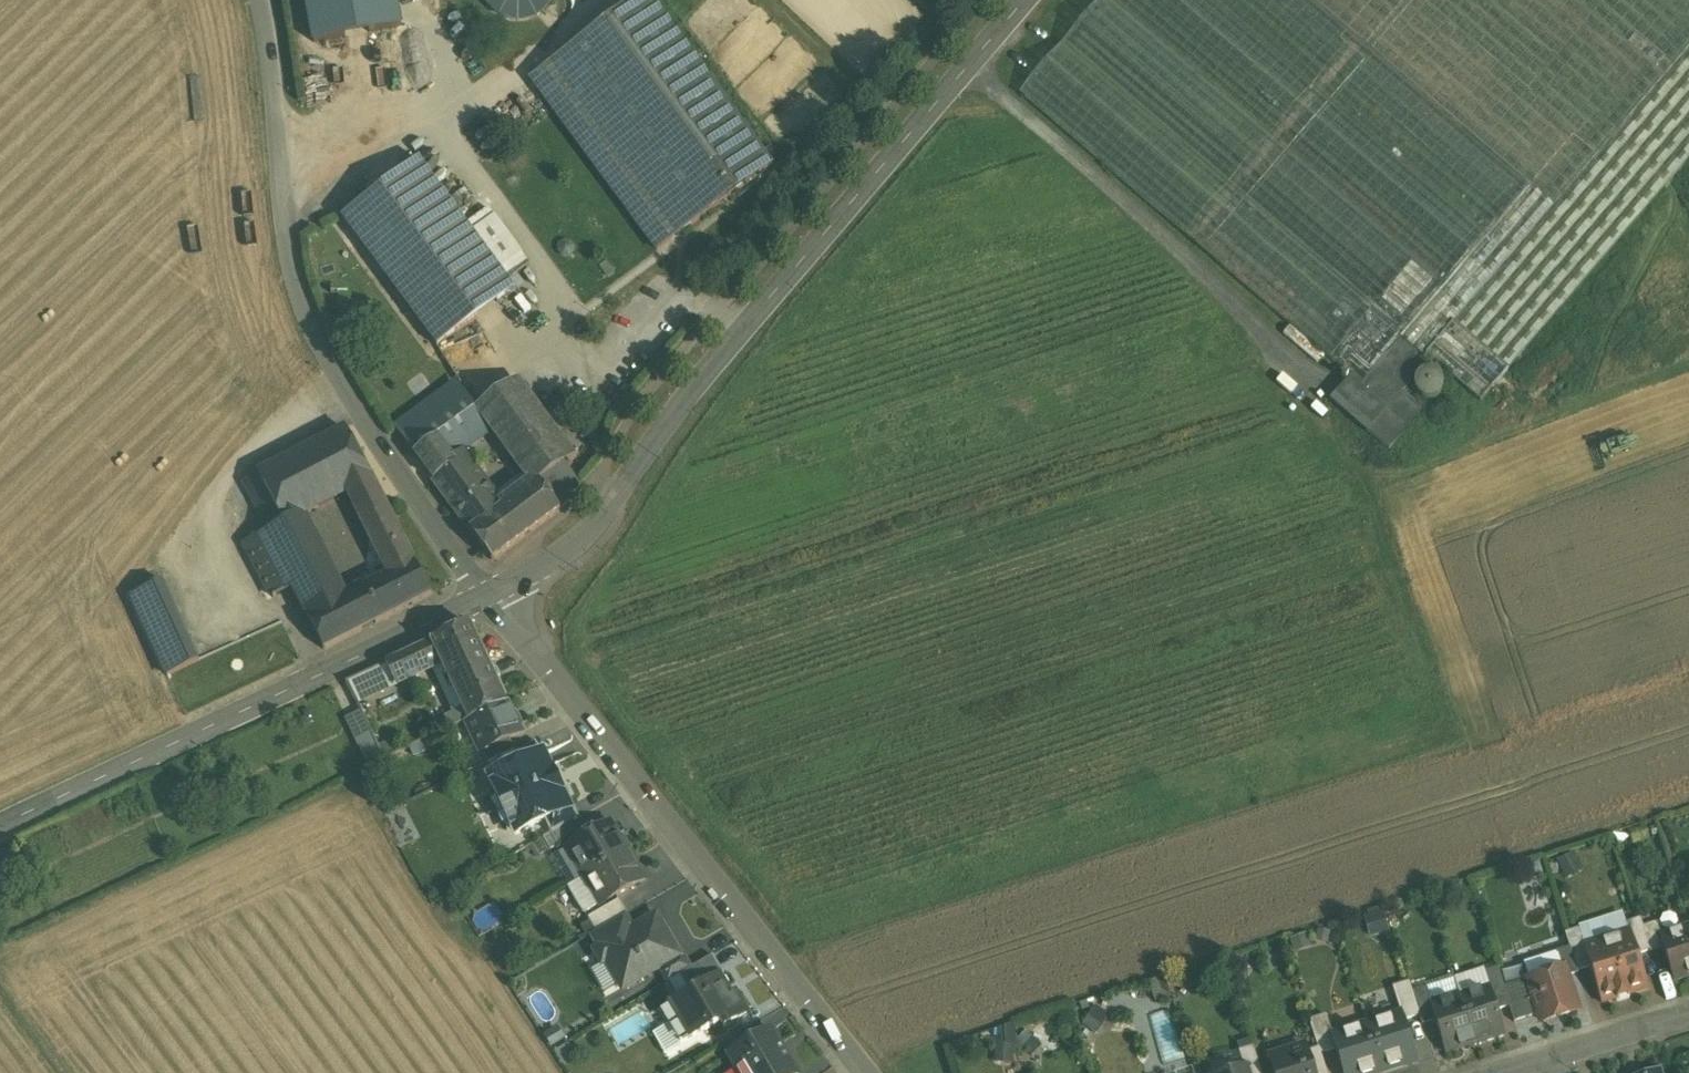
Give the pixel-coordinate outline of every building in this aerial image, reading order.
[(314,42),(399,26),(395,0),(307,0),(314,42)] [(553,0),(487,0),(485,10),(548,24),(553,0)] [(530,79),(657,251),(772,167),(650,0),(636,0),(530,79)] [(1019,94),(1351,377),(1360,385),(1529,188),(1309,0),(1100,0),(1019,94)] [(1529,188),(1607,255),(1688,159),(1688,0),(1309,0),(1529,188)] [(514,290),(419,160),(342,218),(437,347),(514,290)] [(1529,188),(1360,385),(1358,389),(1383,410),(1385,412),(1401,393),(1427,364),(1422,360),(1425,356),(1480,403),(1607,255),(1529,188)] [(1433,372),(1428,371),(1422,373),(1420,374),(1418,376),(1415,379),(1414,382),(1413,386),(1414,389),(1414,391),(1416,394),(1417,396),(1420,398),(1423,400),(1428,401),(1433,400),(1435,399),(1437,398),(1439,396),(1441,394),(1442,391),(1442,389),(1443,386),(1442,382),(1441,378),(1438,375),(1436,374),(1433,372)] [(1383,410),(1358,389),(1360,385),(1351,377),(1329,400),(1366,433),(1367,433),(1366,432),(1383,410)] [(454,386),(395,428),(414,454),(437,437),(473,411),(454,386)] [(581,487),(507,386),(480,406),(497,429),(536,482),(559,511),(581,487)] [(1401,393),(1385,412),(1383,410),(1366,432),(1367,433),(1389,450),(1422,410),(1401,393)] [(473,411),(437,437),(454,461),(497,429),(480,406),(473,411)] [(345,429),(244,481),(269,531),(303,515),(351,490),(352,490),(370,478),(345,429)] [(437,437),(414,454),(434,481),(457,464),(454,461),(437,437)] [(492,493),(485,498),(469,476),(467,478),(457,464),(434,481),(433,481),(492,561),(560,511),(559,511),(536,482),(503,507),(492,493)] [(370,478),(352,490),(362,510),(383,503),(370,478)] [(431,596),(383,503),(362,510),(389,564),(376,571),(380,579),(363,588),(380,621),(431,596)] [(345,597),(303,515),(269,531),(264,533),(293,589),(323,650),(380,621),(363,588),(345,597)] [(293,589),(264,533),(245,543),(273,598),(293,589)] [(199,661),(162,581),(130,596),(167,676),(199,661)] [(469,624),(431,642),(439,660),(462,709),(445,717),(451,729),(466,722),(506,703),(469,624)] [(431,642),(386,664),(394,682),(439,660),(431,642)] [(386,664),(345,682),(354,700),(394,682),(386,664)] [(506,703),(466,722),(481,753),(483,752),(509,739),(521,734),(506,703)] [(383,761),(361,713),(350,718),(348,723),(369,768),(383,761)] [(509,739),(483,752),(488,764),(515,751),(509,739)] [(542,753),(490,778),(493,784),(491,790),(508,826),(514,828),(517,834),(545,820),(569,809),(568,808),(562,796),(566,795),(551,764),(548,766),(542,753)] [(569,809),(545,820),(552,834),(574,821),(578,819),(572,806),(568,808),(569,809)] [(552,834),(543,839),(550,851),(580,833),(574,821),(552,834)] [(610,824),(568,848),(584,877),(627,852),(610,824)] [(627,852),(584,877),(569,885),(569,886),(585,914),(601,905),(601,906),(643,881),(627,852)] [(619,901),(588,919),(596,932),(625,915),(627,914),(619,901)] [(1368,935),(1388,928),(1379,906),(1360,913),(1368,935)] [(596,932),(591,935),(598,949),(633,928),(625,915),(596,932)] [(1640,919),(1625,924),(1627,930),(1629,930),(1637,956),(1650,952),(1642,928),(1643,928),(1640,919)] [(1643,928),(1642,928),(1650,952),(1650,953),(1663,949),(1659,937),(1660,936),(1656,924),(1643,928)] [(598,949),(597,949),(596,955),(601,965),(611,959),(618,971),(616,972),(614,978),(620,987),(626,989),(660,969),(681,957),(680,956),(662,925),(645,936),(639,925),(633,928),(598,949)] [(1659,937),(1663,949),(1673,981),(1688,976),(1688,929),(1688,927),(1660,936),(1659,937)] [(1584,944),(1579,930),(1565,934),(1569,949),(1570,949),(1577,972),(1590,968),(1582,945),(1584,944)] [(1584,944),(1582,945),(1590,968),(1601,1004),(1648,989),(1637,956),(1629,930),(1627,930),(1584,944)] [(1569,949),(1556,953),(1561,970),(1562,970),(1565,978),(1578,974),(1577,972),(1570,949),(1569,949)] [(1556,953),(1524,964),(1529,981),(1539,1015),(1542,1023),(1576,1012),(1565,978),(1562,970),(1561,970),(1556,953)] [(681,957),(660,969),(667,983),(679,976),(690,969),(682,955),(680,956),(681,957)] [(690,969),(679,976),(689,994),(717,977),(718,978),(724,975),(713,956),(690,969)] [(1498,969),(1483,974),(1487,986),(1489,986),(1497,1011),(1509,1007),(1503,989),(1504,988),(1498,969)] [(689,994),(678,1000),(687,1014),(669,1025),(680,1045),(721,1021),(724,1027),(747,1014),(735,994),(729,997),(718,978),(717,977),(689,994)] [(1504,988),(1503,989),(1509,1007),(1514,1023),(1539,1015),(1529,981),(1504,988)] [(1409,983),(1392,988),(1400,1014),(1402,1013),(1404,1021),(1419,1017),(1419,1016),(1412,993),(1409,983)] [(1487,986),(1459,995),(1474,1044),(1504,1035),(1497,1011),(1489,986),(1487,986)] [(1412,993),(1419,1016),(1419,1017),(1422,1026),(1435,1022),(1429,1005),(1431,1004),(1426,989),(1412,993)] [(1431,1004),(1429,1005),(1435,1022),(1445,1053),(1474,1044),(1459,995),(1431,1004)] [(1366,1024),(1381,1072),(1383,1072),(1384,1069),(1399,1064),(1403,1067),(1417,1062),(1411,1042),(1413,1040),(1409,1029),(1407,1029),(1404,1021),(1402,1013),(1400,1014),(1366,1024)] [(1326,1016),(1309,1022),(1318,1050),(1318,1049),(1320,1055),(1335,1050),(1330,1036),(1332,1035),(1326,1016)] [(1010,1023),(990,1027),(997,1063),(1013,1060),(1011,1054),(1034,1049),(1030,1030),(1012,1034),(1010,1023)] [(1330,1036),(1335,1050),(1342,1072),(1371,1072),(1378,1071),(1379,1072),(1381,1072),(1366,1024),(1332,1035),(1330,1036)] [(745,1030),(722,1044),(729,1055),(752,1042),(745,1030)] [(729,1055),(739,1072),(796,1072),(771,1030),(752,1042),(729,1055)] [(1270,1058),(1274,1072),(1312,1072),(1306,1054),(1304,1047),(1270,1058)] [(1239,1053),(1244,1069),(1245,1069),(1247,1072),(1261,1072),(1253,1048),(1239,1053)] [(1306,1054),(1312,1072),(1326,1072),(1320,1055),(1318,1049),(1318,1050),(1306,1054)]
